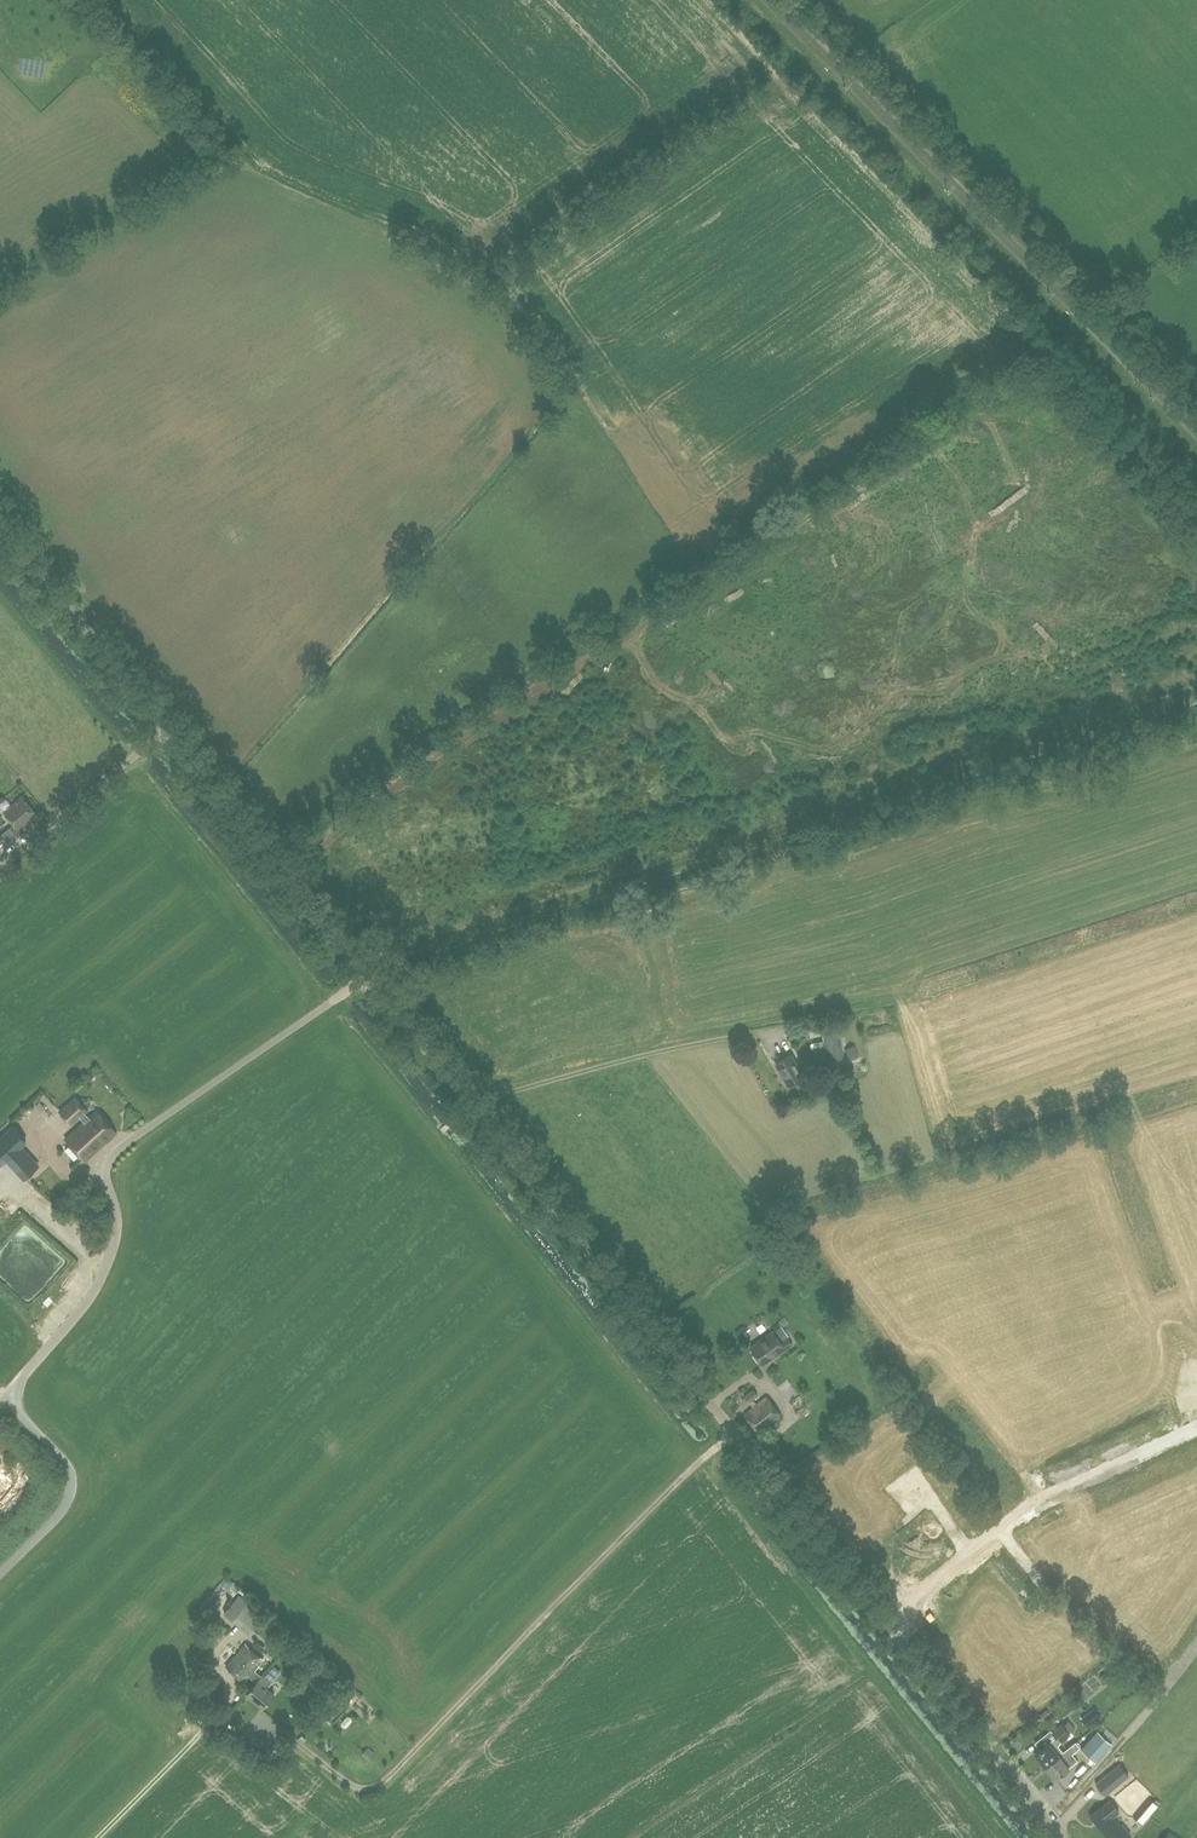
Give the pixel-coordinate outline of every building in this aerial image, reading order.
[(23,796),(4,811),(18,829),(37,814),(23,796)] [(823,1033),(828,1060),(844,1057),(839,1030),(823,1033)] [(775,1063),(789,1086),(804,1076),(791,1054),(775,1063)] [(97,1110),(89,1117),(85,1113),(88,1111),(75,1097),(59,1112),(72,1126),(80,1118),(84,1122),(66,1140),(86,1161),(117,1132),(97,1110)] [(38,1102),(31,1108),(39,1117),(46,1110),(38,1102)] [(24,1179),(31,1172),(22,1163),(29,1156),(20,1147),(26,1142),(13,1127),(0,1139),(0,1164),(6,1159),(24,1179)] [(778,1353),(792,1343),(788,1338),(789,1336),(782,1325),(773,1331),(750,1347),(762,1364),(778,1352),(778,1353)] [(786,1380),(778,1385),(784,1394),(792,1388),(786,1380)] [(758,1432),(781,1415),(767,1396),(757,1403),(753,1398),(758,1395),(753,1389),(744,1396),(749,1402),(753,1406),(744,1413),(758,1432)] [(270,1681),(262,1674),(262,1675),(254,1669),(263,1658),(245,1643),(226,1665),(244,1681),(250,1674),(257,1680),(247,1693),(263,1706),(274,1693),(265,1686),(270,1681)] [(1063,1751),(1057,1744),(1070,1734),(1069,1733),(1075,1728),(1068,1720),(1063,1725),(1062,1723),(1052,1731),(1056,1736),(1035,1753),(1045,1766),(1059,1754),(1063,1751)] [(1096,1762),(1112,1744),(1098,1731),(1081,1749),(1096,1762)] [(1077,1740),(1067,1748),(1071,1754),(1081,1746),(1077,1740)] [(1069,1767),(1059,1754),(1045,1766),(1055,1778),(1069,1767)] [(1128,1776),(1118,1764),(1095,1783),(1105,1795),(1128,1776)] [(1112,1817),(1119,1812),(1109,1800),(1103,1805),(1090,1816),(1106,1835),(1107,1835),(1110,1837),(1119,1837),(1125,1833),(1112,1817)]
